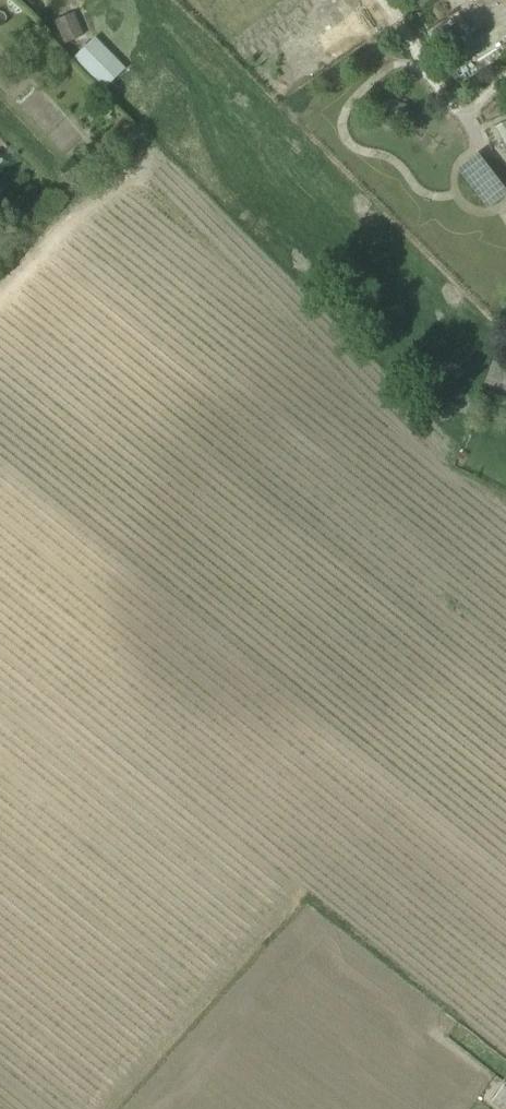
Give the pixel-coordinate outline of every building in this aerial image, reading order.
[(56,20),(67,43),(86,34),(75,11),(56,20)] [(72,59),(103,90),(125,68),(95,37),(72,59)] [(491,1101),(501,1108),(505,1108),(505,1082),(491,1101)]
